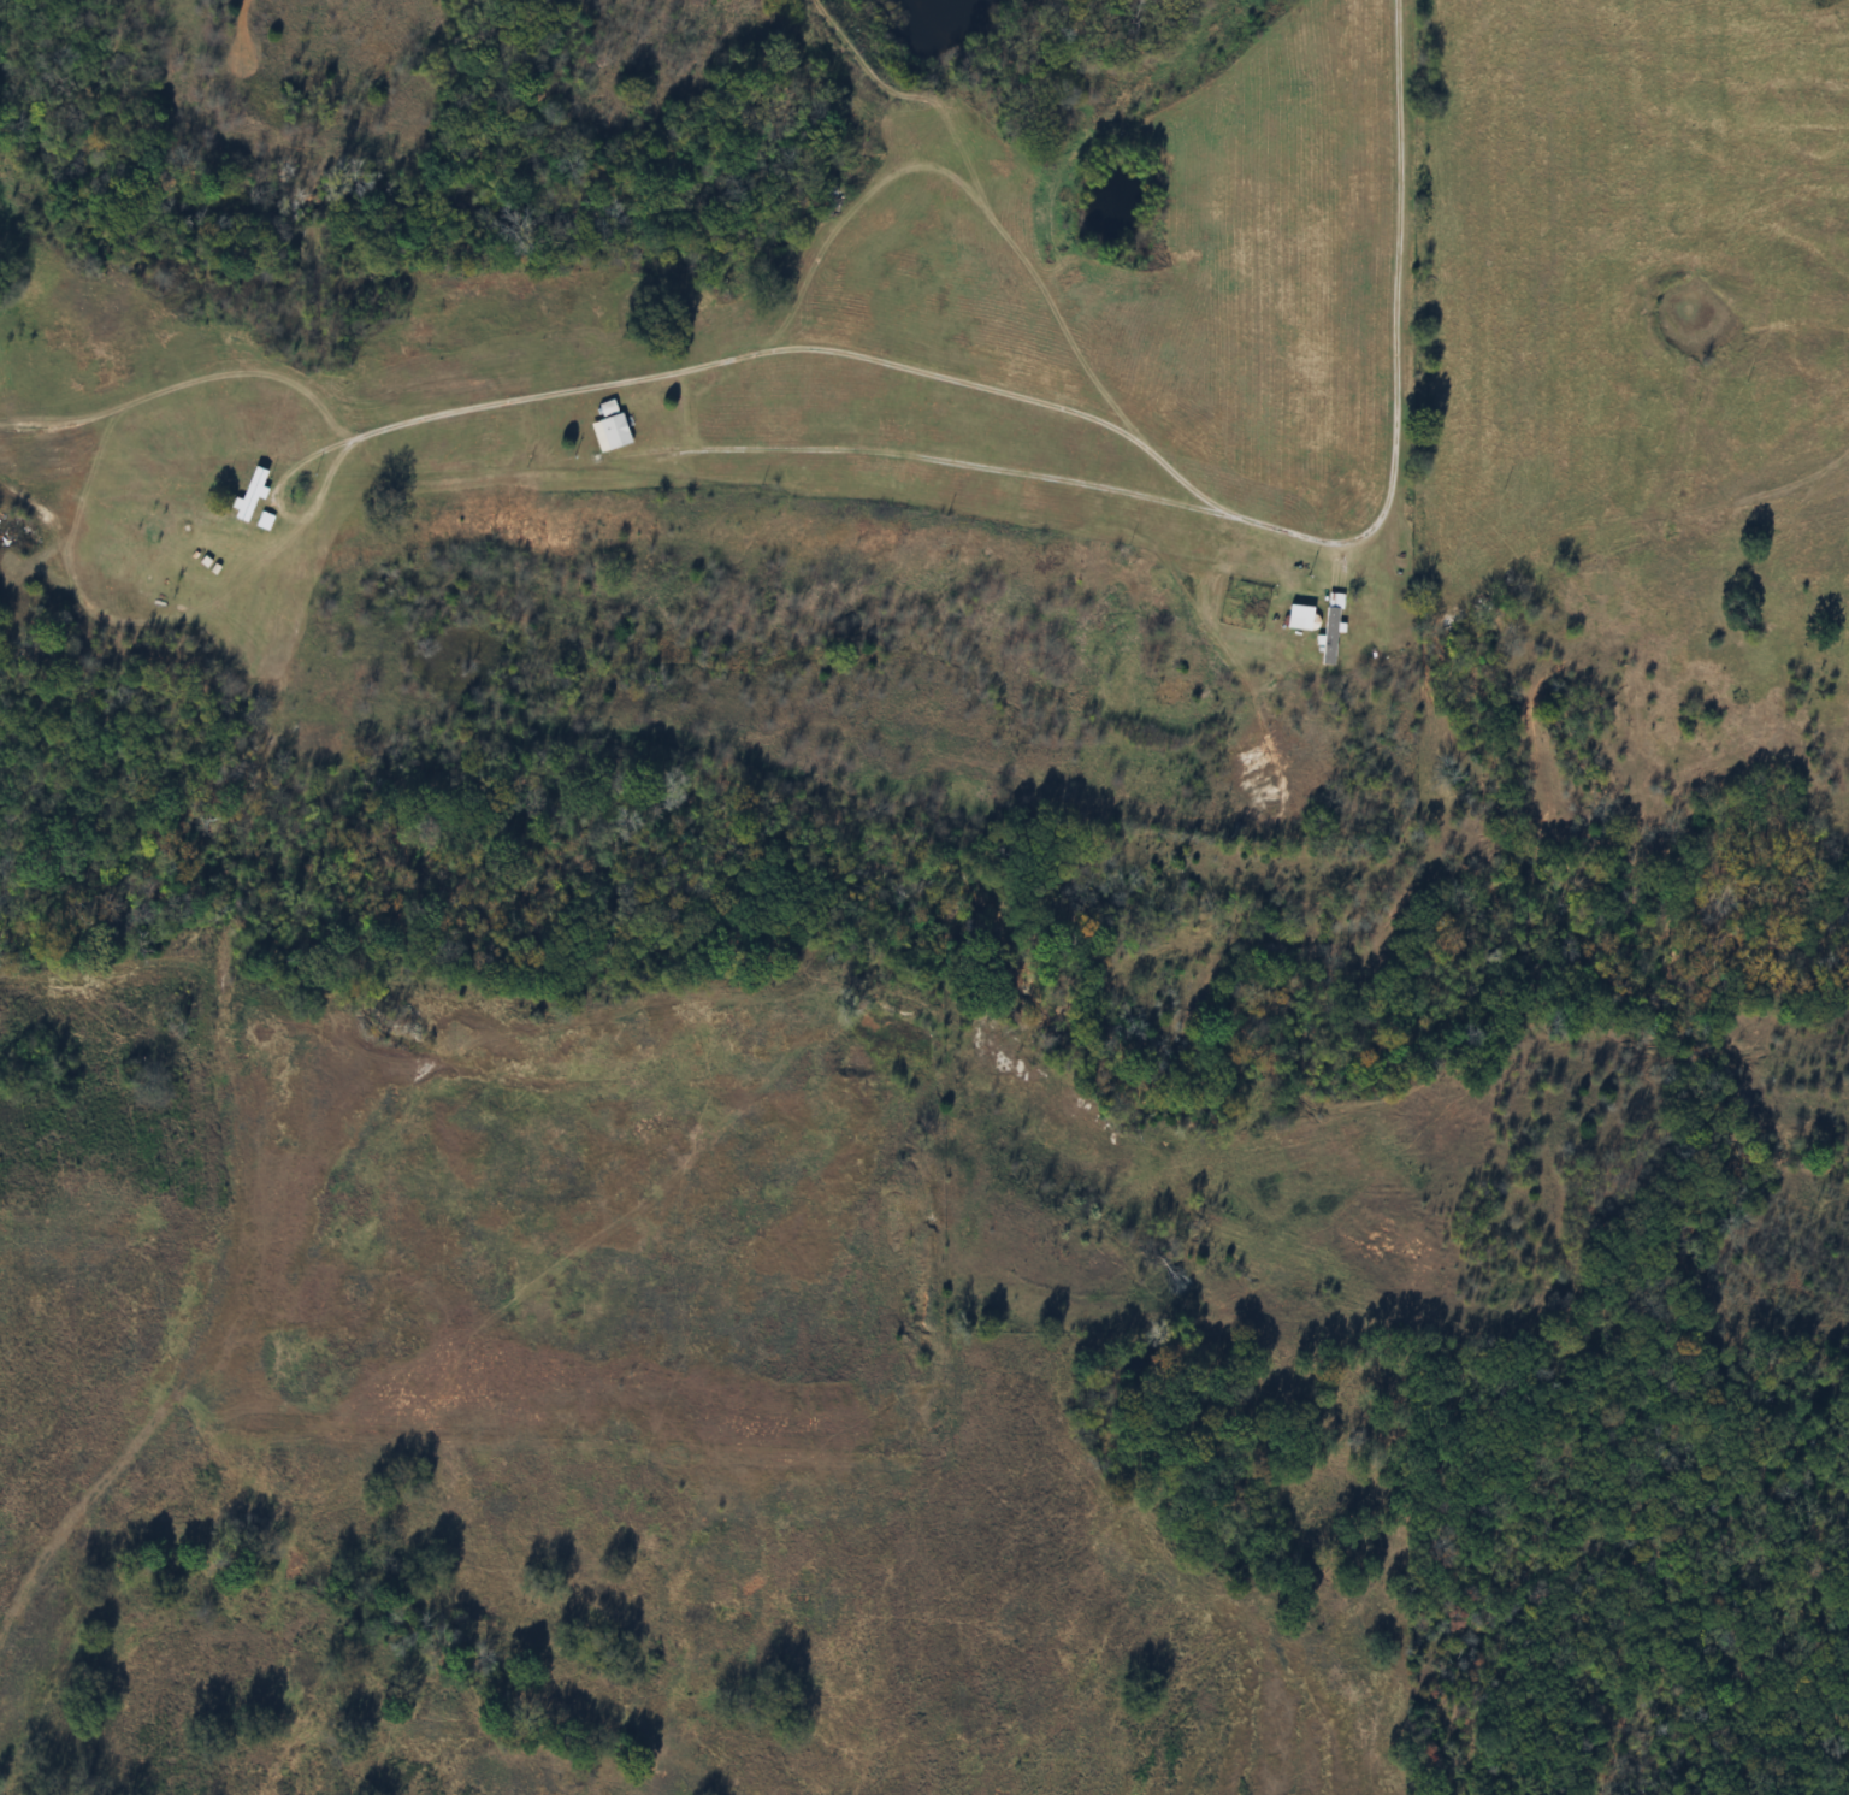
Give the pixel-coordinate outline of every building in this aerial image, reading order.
[(595,455),(628,444),(617,412),(613,413),(609,402),(596,407),(600,420),(585,425),(595,455)] [(269,472),(254,466),(235,519),(266,530),(272,515),(256,509),(269,472)] [(1280,632),(1312,632),(1312,609),(1280,609),(1280,632)] [(1331,667),(1331,610),(1317,610),(1317,667),(1331,667)]
